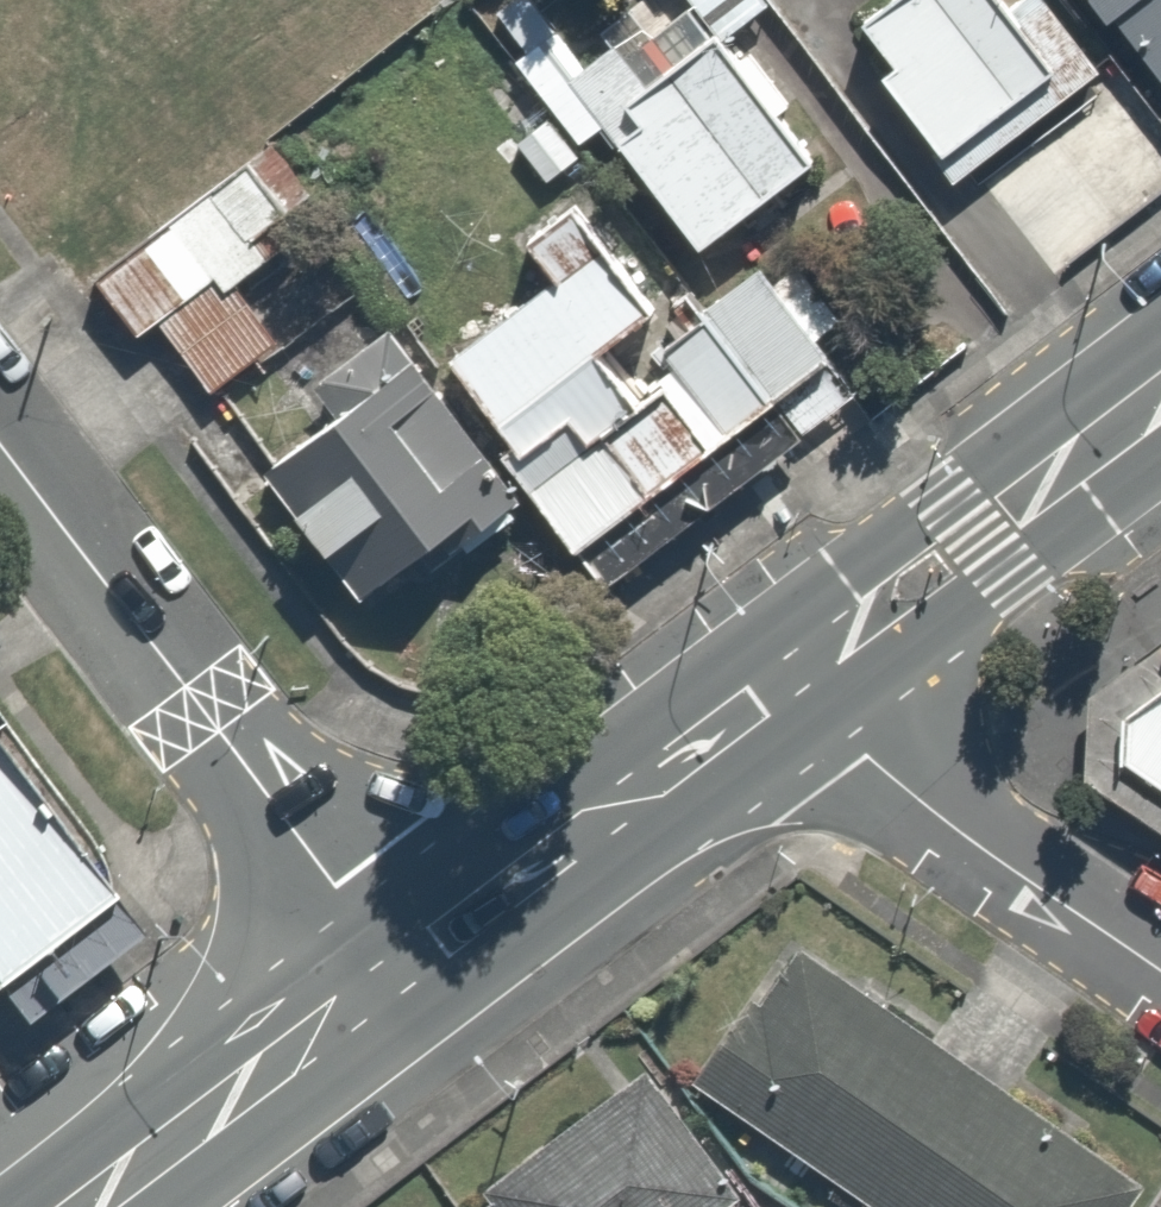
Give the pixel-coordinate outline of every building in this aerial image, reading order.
[(713,0),(671,0),(685,20),(713,0)] [(943,0),(839,0),(778,45),(882,182),(1008,87),(943,0)] [(1149,83),(1160,73),(1160,0),(1085,0),(1149,83)] [(746,163),(656,43),(541,129),(631,248),(746,163)] [(304,218),(221,100),(190,122),(219,163),(147,213),(128,187),(81,220),(100,247),(75,264),(124,333),(144,319),(190,385),(271,328),(230,270),(304,218)] [(398,376),(567,601),(856,385),(763,262),(647,349),(547,216),(495,255),(518,286),(398,376)] [(369,387),(312,429),(325,446),(259,494),(349,618),(471,528),(369,387)] [(1068,687),(1075,763),(1160,824),(1160,618),(1068,687)] [(8,1020),(129,928),(0,758),(0,1009),(8,1020)] [(798,942),(697,1078),(871,1206),(1101,1206),(1120,1180),(798,942)] [(489,1175),(510,1206),(719,1206),(724,1204),(642,1076),(489,1175)] [(475,1192),(453,1206),(486,1206),(475,1192)]
